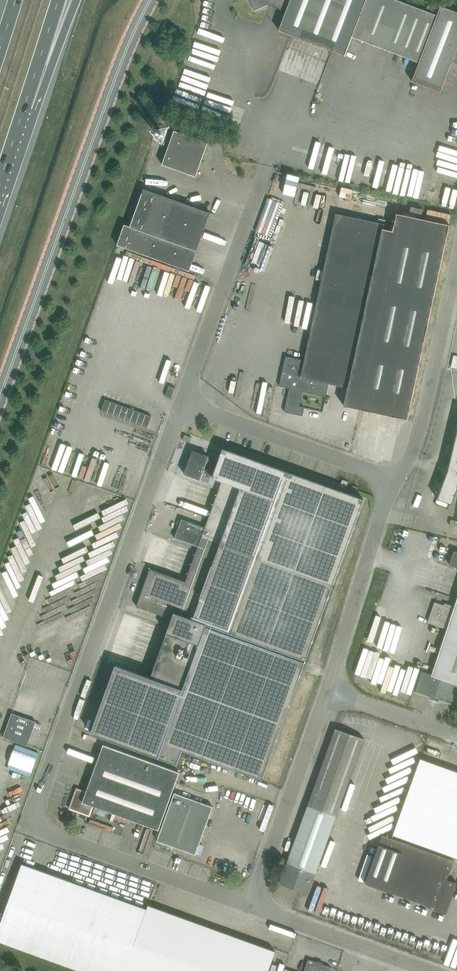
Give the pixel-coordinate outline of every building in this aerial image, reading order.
[(456,56),(456,12),(441,6),(439,10),(428,6),(426,11),(397,0),(250,0),(255,11),(268,5),(286,12),(279,30),(345,56),(352,37),(419,63),(412,81),(441,92),(455,55),(456,56)] [(435,126),(434,132),(456,138),(456,131),(435,126)] [(174,131),(162,165),(196,177),(208,143),(174,131)] [(125,225),(117,245),(189,271),(211,213),(144,189),(130,227),(125,225)] [(384,229),(385,224),(336,213),(304,360),(286,356),(279,386),(290,389),(285,412),(303,416),(305,407),(300,406),(303,392),(326,397),(329,384),(348,388),(344,406),(408,420),(450,225),(397,214),(393,231),(384,229)] [(148,428),(152,416),(106,400),(102,411),(148,428)] [(456,423),(453,450),(449,465),(447,464),(443,467),(442,471),(444,475),(446,475),(437,499),(452,504),(456,491),(456,423)] [(263,779),(364,499),(223,449),(219,460),(193,450),(189,460),(186,459),(184,463),(188,464),(184,474),(200,480),(203,472),(213,476),(212,478),(222,481),(205,528),(182,519),(175,538),(198,547),(186,582),(150,569),(137,606),(172,619),(151,678),(116,665),(91,733),(178,765),(183,750),(263,779)] [(348,482),(343,480),(340,486),(346,488),(348,482)] [(454,609),(449,607),(450,605),(445,604),(444,606),(435,602),(428,622),(447,628),(432,675),(422,672),(416,692),(431,697),(430,699),(438,701),(439,699),(454,704),(456,696),(456,600),(454,609)] [(4,737),(27,745),(42,704),(19,696),(4,737)] [(364,739),(336,728),(280,883),(308,893),(364,739)] [(159,830),(180,772),(103,745),(86,792),(77,789),(70,808),(89,815),(93,806),(159,830)] [(456,859),(456,772),(421,759),(421,758),(393,836),(456,859)] [(196,855),(213,807),(175,793),(157,841),(196,855)] [(365,883),(436,908),(436,910),(446,914),(456,884),(456,883),(447,879),(454,861),(383,835),(365,883)] [(147,909),(22,864),(0,926),(0,941),(82,970),(125,970),(147,909)] [(230,935),(149,906),(147,909),(125,970),(217,970),(230,935)] [(276,952),(230,935),(217,970),(269,970),(276,952)] [(331,967),(309,959),(304,970),(330,970),(331,967)]
